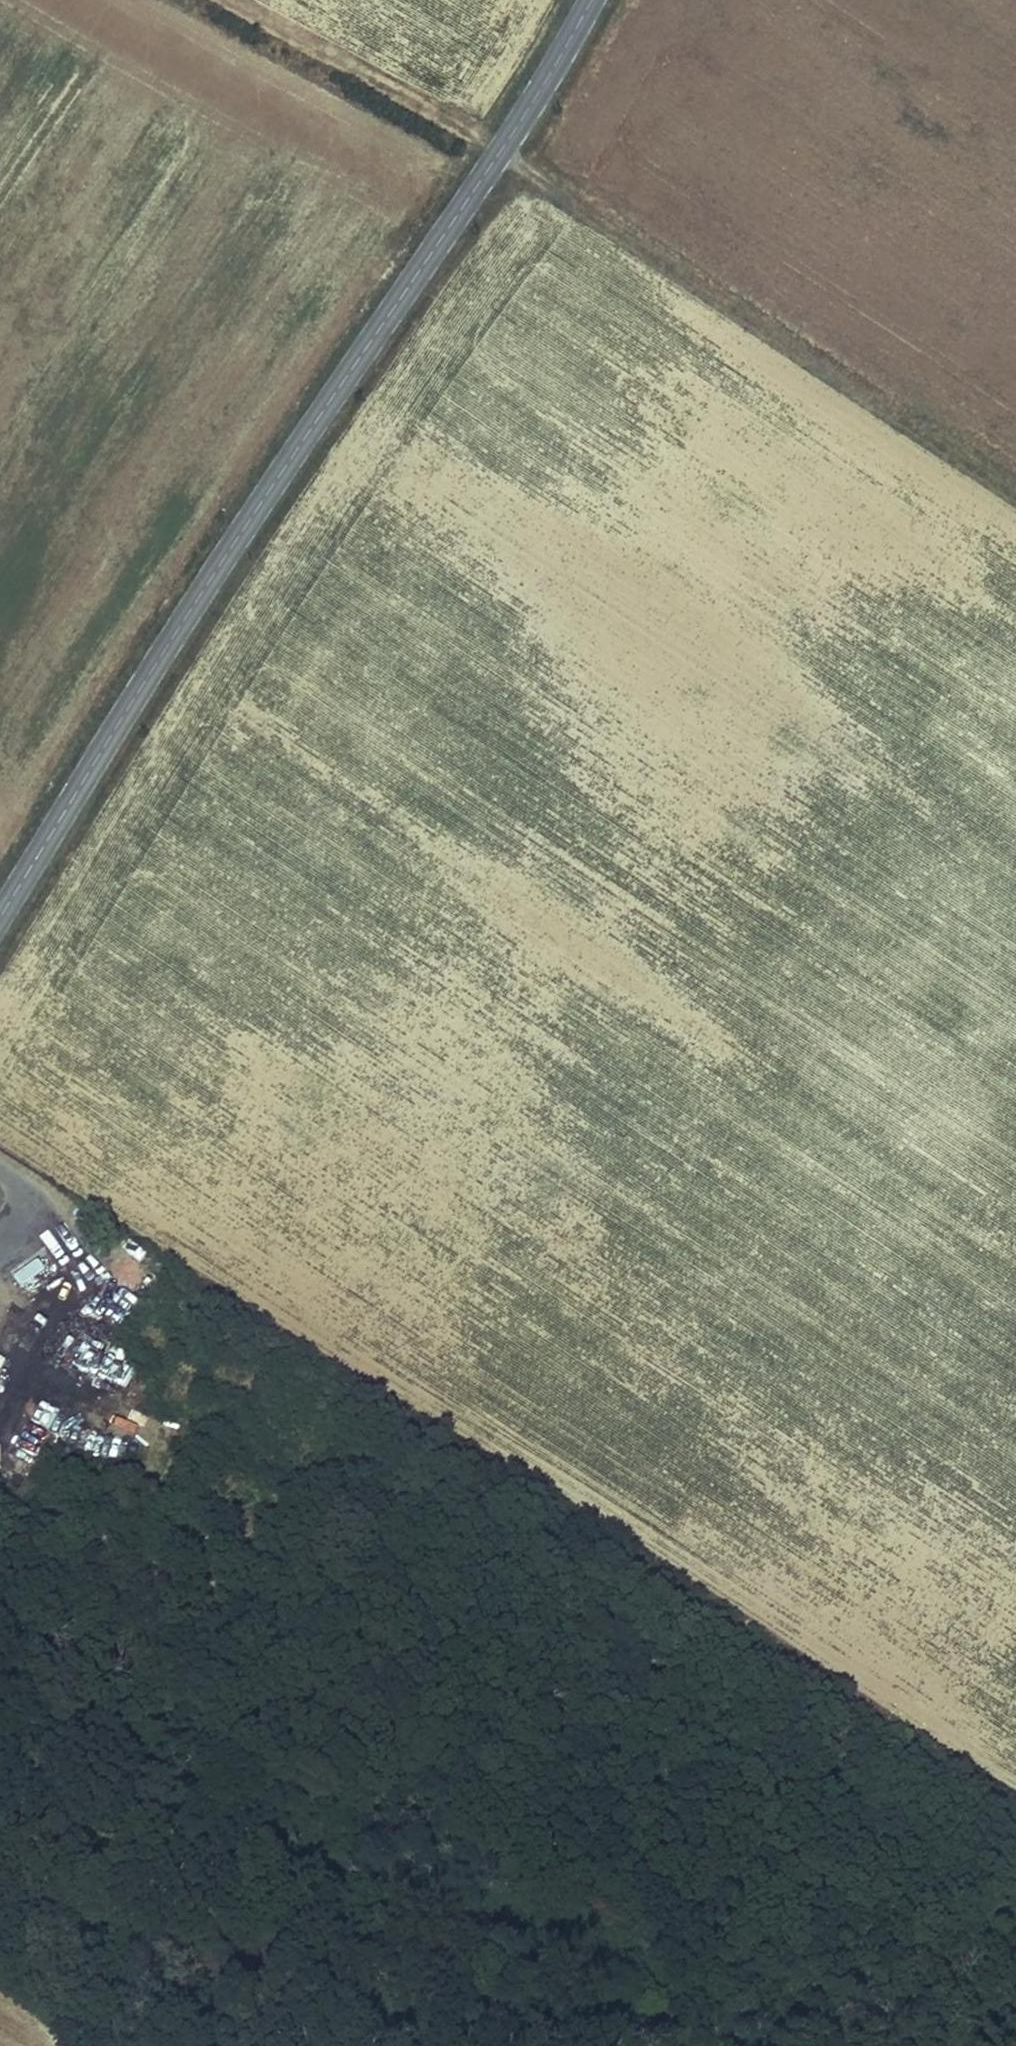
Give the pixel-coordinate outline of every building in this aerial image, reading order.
[(51,1283),(37,1263),(12,1280),(26,1300),(51,1283)]
